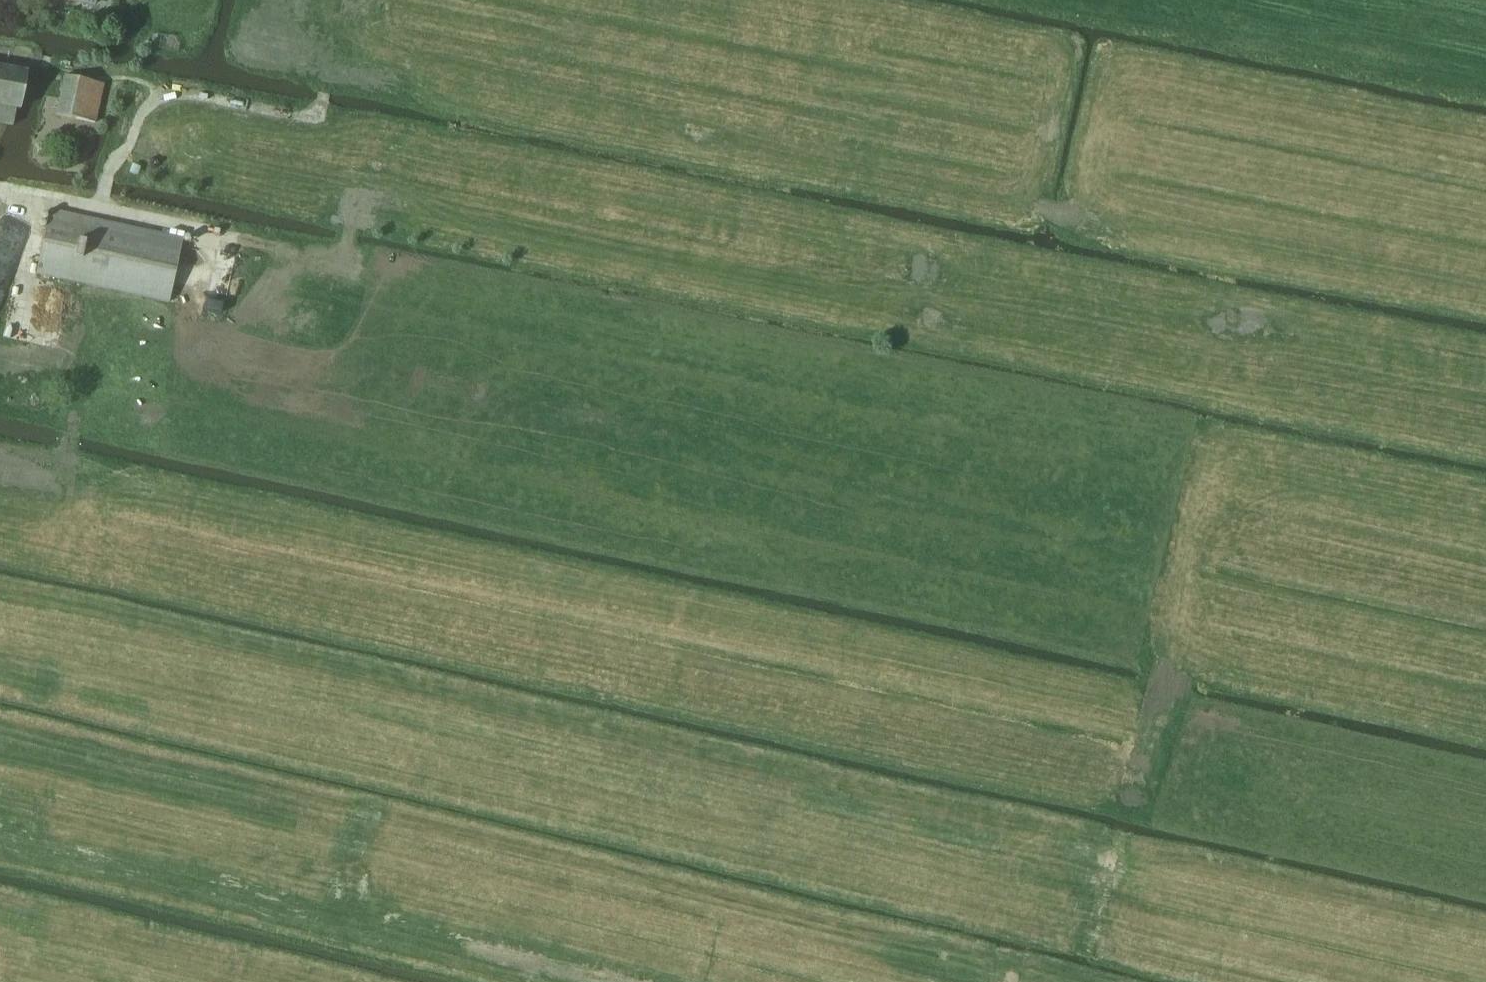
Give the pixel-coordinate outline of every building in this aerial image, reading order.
[(16,109),(20,110),(27,73),(0,67),(0,106),(16,109)] [(65,76),(56,115),(91,123),(101,85),(65,76)] [(8,126),(12,127),(16,109),(0,106),(0,124),(8,126)] [(49,209),(48,216),(35,275),(168,303),(183,238),(49,209)] [(0,226),(0,252),(20,259),(34,221),(6,211),(0,226)]
